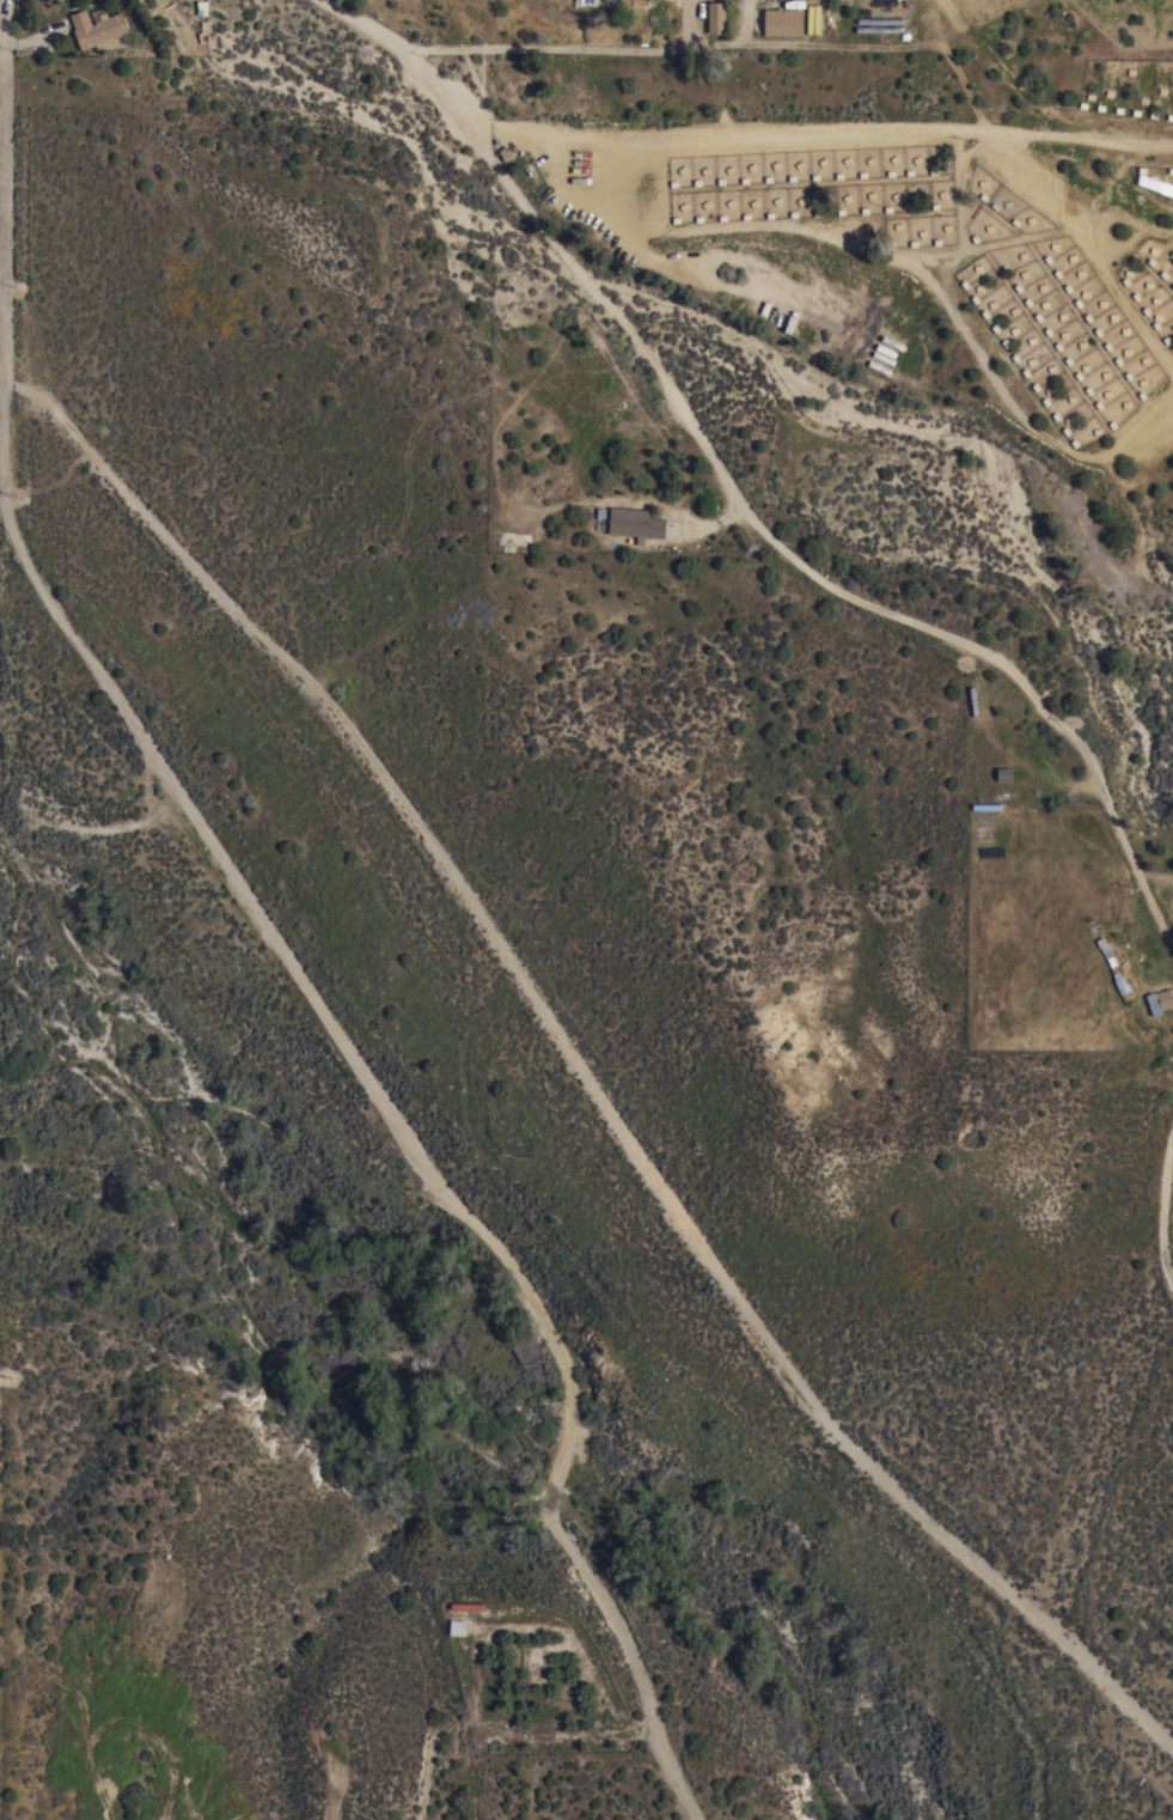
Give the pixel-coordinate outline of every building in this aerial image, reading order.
[(836,7),(836,0),(853,0),(853,12),(843,11),(843,7),(836,7)] [(725,35),(708,35),(708,2),(725,2),(725,35)] [(121,13),(128,34),(115,38),(118,48),(97,50),(94,45),(81,51),(73,30),(74,30),(69,16),(86,10),(91,24),(121,13)] [(802,11),(802,36),(764,36),(764,10),(802,11)] [(650,510),(649,518),(666,519),(664,538),(644,537),(643,546),(636,546),(636,536),(607,534),(610,507),(650,510)] [(1169,988),(1172,1001),(1172,1006),(1161,1010),(1162,1012),(1153,1016),(1144,996),(1155,992),(1155,993),(1169,988)] [(465,1620),(465,1636),(450,1635),(450,1620),(465,1620)]
